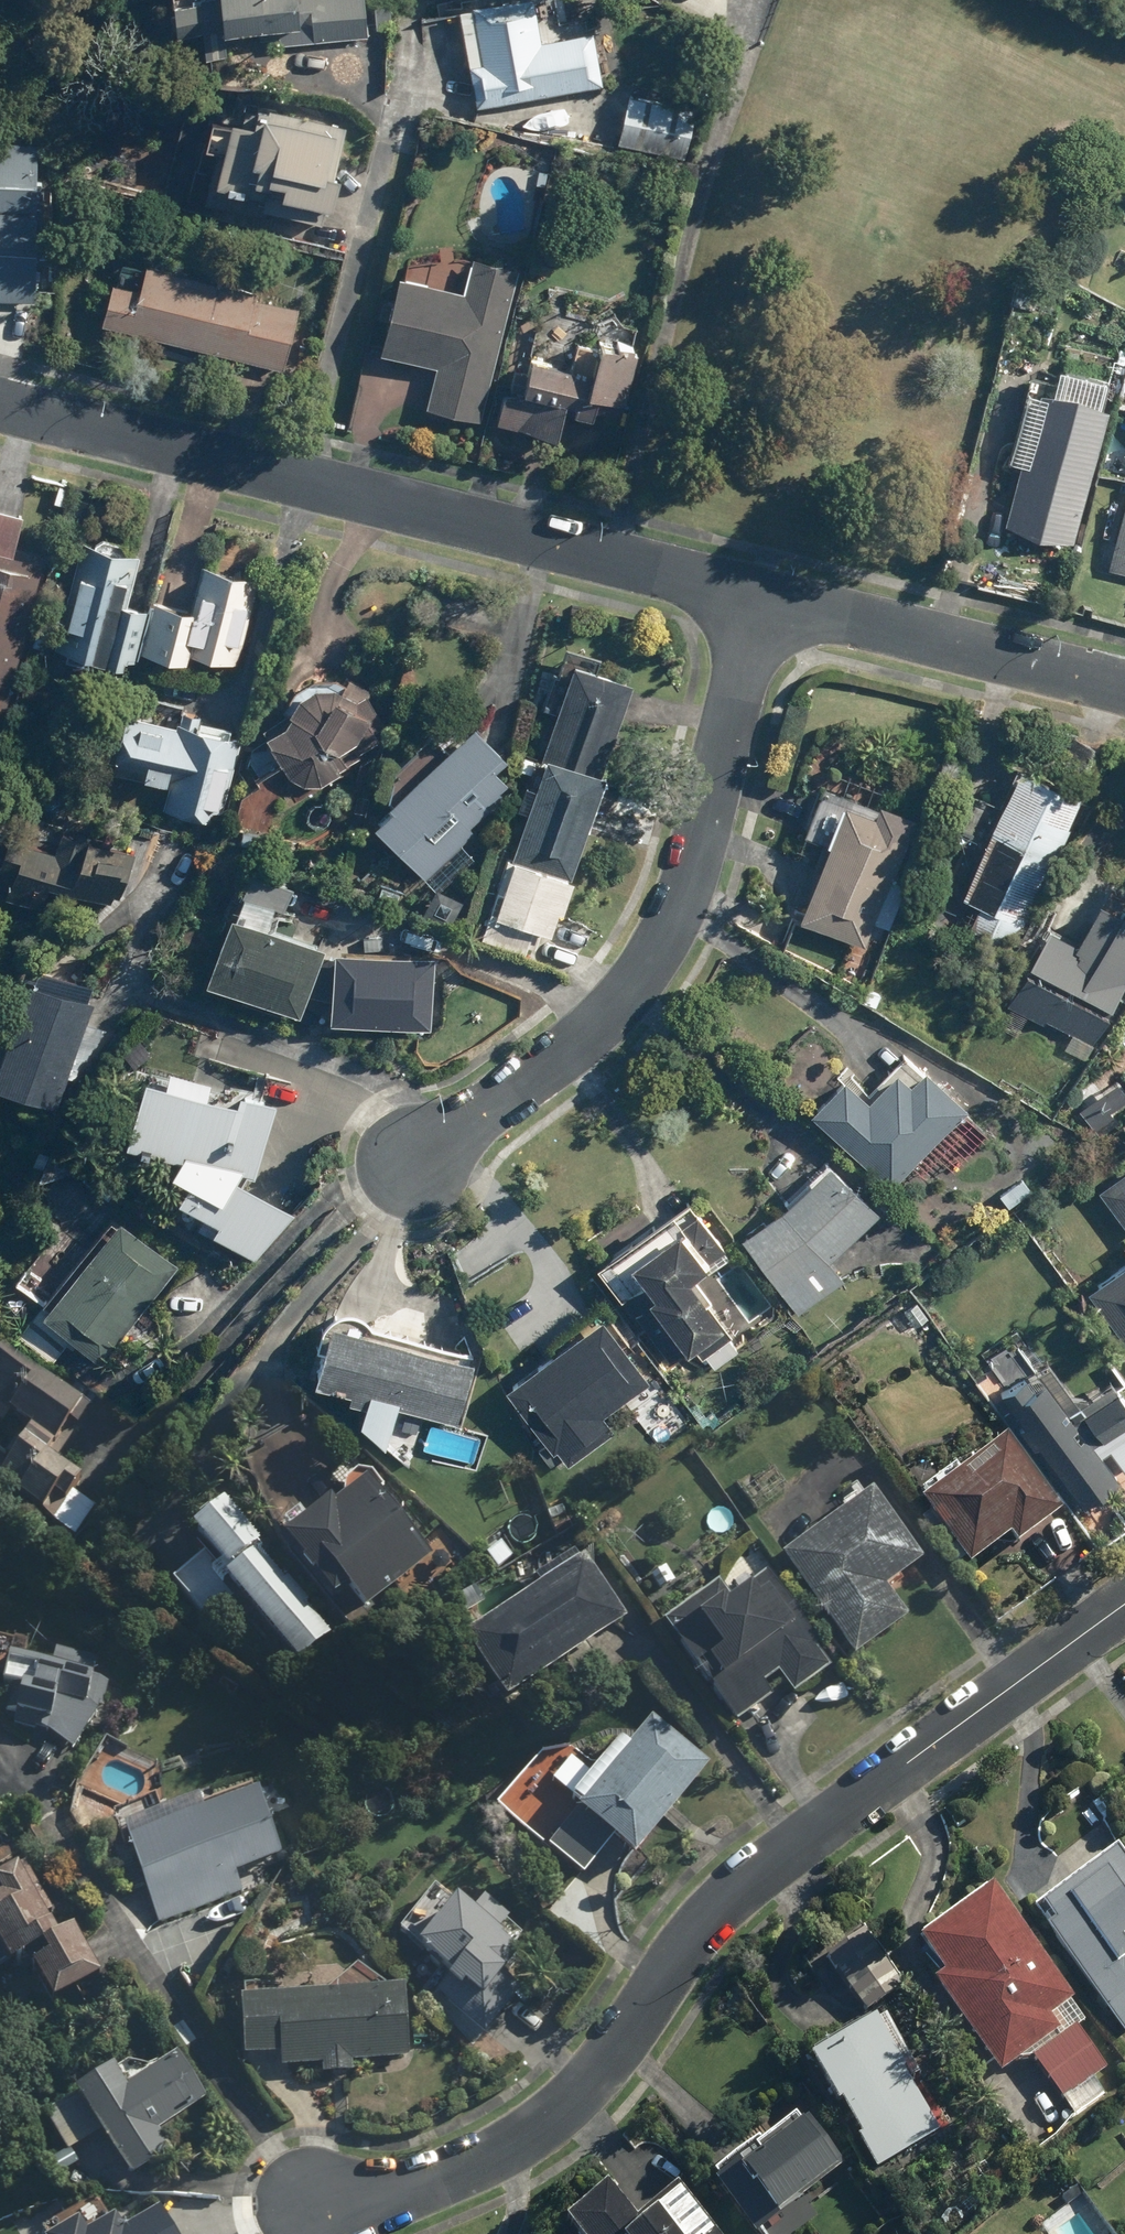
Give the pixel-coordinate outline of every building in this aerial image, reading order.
[(197,2),(170,4),(173,33),(199,31),(202,58),(226,56),(224,34),(258,31),(258,40),(278,38),(279,46),(367,38),(363,0),(197,0),(197,2)] [(476,108),(603,86),(593,32),(540,41),(533,0),(514,0),(471,7),(481,64),(468,67),(476,108)] [(696,110),(629,95),(618,145),(685,160),(696,110)] [(216,153),(203,205),(264,220),(266,213),(321,225),(324,211),(329,212),(337,178),(333,177),(345,129),(266,109),(264,117),(261,117),(258,129),(230,122),(221,154),(216,153)] [(33,302),(33,138),(0,138),(0,302),(33,302)] [(396,278),(377,354),(435,369),(424,411),(479,425),(518,271),(472,259),(462,294),(396,278)] [(110,283),(99,326),(282,371),(298,310),(254,299),(255,292),(144,264),(138,290),(110,283)] [(596,398),(623,404),(635,353),(595,344),(587,379),(570,375),(571,368),(531,359),(528,373),(514,370),(509,391),(523,394),(522,398),(504,394),(497,426),(556,440),(564,405),(573,407),(571,416),(590,420),(596,398)] [(1072,544),(1105,410),(1037,393),(1004,528),(1072,544)] [(1124,499),(1107,571),(1124,575),(1124,499)] [(81,540),(52,648),(118,665),(120,657),(130,660),(144,608),(126,603),(138,556),(81,540)] [(2,722),(41,565),(0,555),(0,721),(2,722)] [(186,651),(235,664),(259,578),(198,562),(186,608),(152,599),(138,650),(183,662),(186,651)] [(629,679),(568,660),(537,758),(541,759),(491,917),(547,934),(554,910),(559,912),(602,772),(601,771),(629,679)] [(251,747),(246,767),(254,781),(281,766),(288,777),(303,784),(321,784),(340,774),(338,770),(359,757),(357,754),(380,742),(374,734),(384,728),(367,698),(372,691),(347,678),(344,684),(334,678),(311,677),(292,689),(280,710),(286,713),(261,731),(263,735),(261,736),(264,740),(251,747)] [(120,713),(106,771),(165,785),(160,809),(210,821),(213,812),(221,814),(240,738),(174,722),(173,726),(120,713)] [(387,807),(370,824),(424,879),(473,831),(468,825),(501,793),(497,789),(504,782),(491,768),(502,757),(468,722),(385,805),(387,807)] [(1077,789),(1014,764),(960,898),(977,905),(969,925),(1015,943),(1077,789)] [(795,921),(865,946),(913,814),(876,801),(871,813),(838,801),(795,921)] [(31,916),(44,881),(62,888),(65,879),(116,898),(132,854),(56,826),(49,845),(0,827),(0,905),(31,916)] [(239,893),(282,908),(290,887),(246,872),(239,893)] [(1046,926),(1004,1005),(1042,1025),(1045,1019),(1089,1043),(1124,976),(1124,910),(1120,907),(1117,912),(1095,900),(1074,941),(1046,926)] [(199,978),(295,1015),(321,947),(225,911),(199,978)] [(432,954),(329,948),(324,1023),(427,1029),(432,954)] [(54,1107),(90,1001),(22,978),(0,1042),(0,1088),(54,1107)] [(889,1188),(965,1107),(921,1066),(918,1069),(903,1055),(862,1097),(840,1077),(807,1111),(889,1188)] [(294,1214),(278,1205),(232,1178),(235,1173),(252,1178),(274,1103),(235,1092),(233,1101),(138,1074),(119,1141),(174,1156),(166,1170),(184,1181),(174,1199),(202,1216),(194,1228),(238,1254),(239,1251),(252,1259),(294,1214)] [(738,1237),(797,1315),(843,1280),(828,1260),(876,1211),(824,1161),(777,1209),(738,1237)] [(1096,1190),(1124,1228),(1124,1168),(1096,1190)] [(683,1352),(719,1324),(702,1303),(708,1298),(689,1275),(723,1249),(692,1209),(675,1222),(666,1209),(594,1265),(668,1360),(681,1350),(683,1352)] [(38,1311),(97,1360),(177,1264),(116,1217),(38,1311)] [(1082,1290),(1123,1344),(1124,1342),(1124,1258),(1082,1290)] [(598,1315),(500,1385),(549,1453),(554,1450),(565,1465),(613,1431),(601,1415),(647,1383),(598,1315)] [(471,1363),(327,1321),(310,1380),(346,1390),(343,1400),(374,1409),(377,1399),(454,1421),(471,1363)] [(3,1423),(23,1435),(17,1444),(13,1442),(1,1459),(0,1459),(0,1496),(47,1526),(48,1524),(73,1540),(94,1509),(68,1492),(75,1482),(41,1461),(77,1405),(0,1355),(0,1428),(3,1423)] [(1124,1473),(1124,1401),(1109,1379),(1076,1403),(1044,1360),(996,1395),(1007,1409),(999,1414),(1029,1454),(1036,1448),(1079,1507),(1124,1473)] [(1002,1442),(916,1504),(966,1571),(1006,1542),(1012,1551),(1057,1518),(1002,1442)] [(325,1501),(274,1544),(326,1606),(341,1594),(360,1616),(428,1559),(362,1480),(329,1506),(325,1501)] [(868,1494),(776,1561),(850,1661),(904,1621),(883,1592),(920,1565),(868,1494)] [(201,1554),(168,1583),(203,1624),(231,1599),(292,1669),(325,1641),(299,1611),(303,1607),(282,1584),(278,1588),(254,1560),(257,1557),(251,1551),(254,1548),(218,1506),(184,1535),(201,1554)] [(500,1707),(622,1624),(579,1560),(456,1644),(500,1707)] [(713,1585),(659,1625),(733,1726),(771,1699),(762,1687),(776,1676),(791,1696),(828,1670),(813,1649),(816,1647),(765,1576),(727,1604),(713,1585)] [(50,1654),(46,1673),(4,1663),(0,1680),(0,1691),(6,1693),(1,1714),(12,1717),(9,1727),(43,1735),(51,1704),(94,1714),(101,1686),(89,1683),(93,1664),(50,1654)] [(631,1860),(707,1765),(648,1718),(544,1849),(580,1877),(608,1842),(631,1860)] [(252,1795),(124,1842),(156,1927),(241,1895),(234,1876),(276,1861),(252,1795)] [(1124,2039),(1124,2038),(1124,1868),(1123,1870),(1110,1853),(1037,1909),(1050,1926),(1043,1931),(1124,2039)] [(46,2008),(96,1979),(68,1932),(52,1941),(11,1873),(0,1879),(0,1965),(4,1971),(33,1954),(40,1965),(25,1973),(46,2008)] [(986,1888),(913,1942),(940,1978),(928,1986),(996,2077),(1058,2031),(1049,2019),(1072,2002),(986,1888)] [(466,1919),(449,1906),(413,1951),(448,1979),(433,1998),(482,2036),(522,1986),(504,1972),(516,1958),(508,1952),(521,1936),(479,1903),(466,1919)] [(862,1932),(823,1959),(862,2014),(901,1987),(862,1932)] [(278,2057),(279,2070),(318,2067),(319,2077),(351,2075),(350,2065),(407,2061),(402,1990),(370,1992),(369,1983),(335,1985),(335,1995),(236,2002),(240,2060),(278,2057)] [(871,2021),(804,2062),(833,2108),(836,2106),(855,2138),(852,2140),(873,2173),(937,2134),(899,2072),(902,2070),(871,2021)] [(1074,2025),(1028,2059),(1061,2103),(1106,2069),(1074,2025)] [(96,2135),(127,2181),(170,2152),(157,2133),(204,2102),(173,2055),(126,2087),(113,2068),(39,2118),(64,2156),(96,2135)] [(748,2233),(755,2233),(842,2166),(804,2118),(795,2125),(792,2121),(710,2185),(748,2233)] [(560,2223),(570,2233),(710,2233),(670,2189),(631,2224),(600,2189),(560,2223)] [(156,2212),(119,2233),(170,2233),(156,2212)] [(109,2223),(91,2233),(116,2233),(109,2223)]
